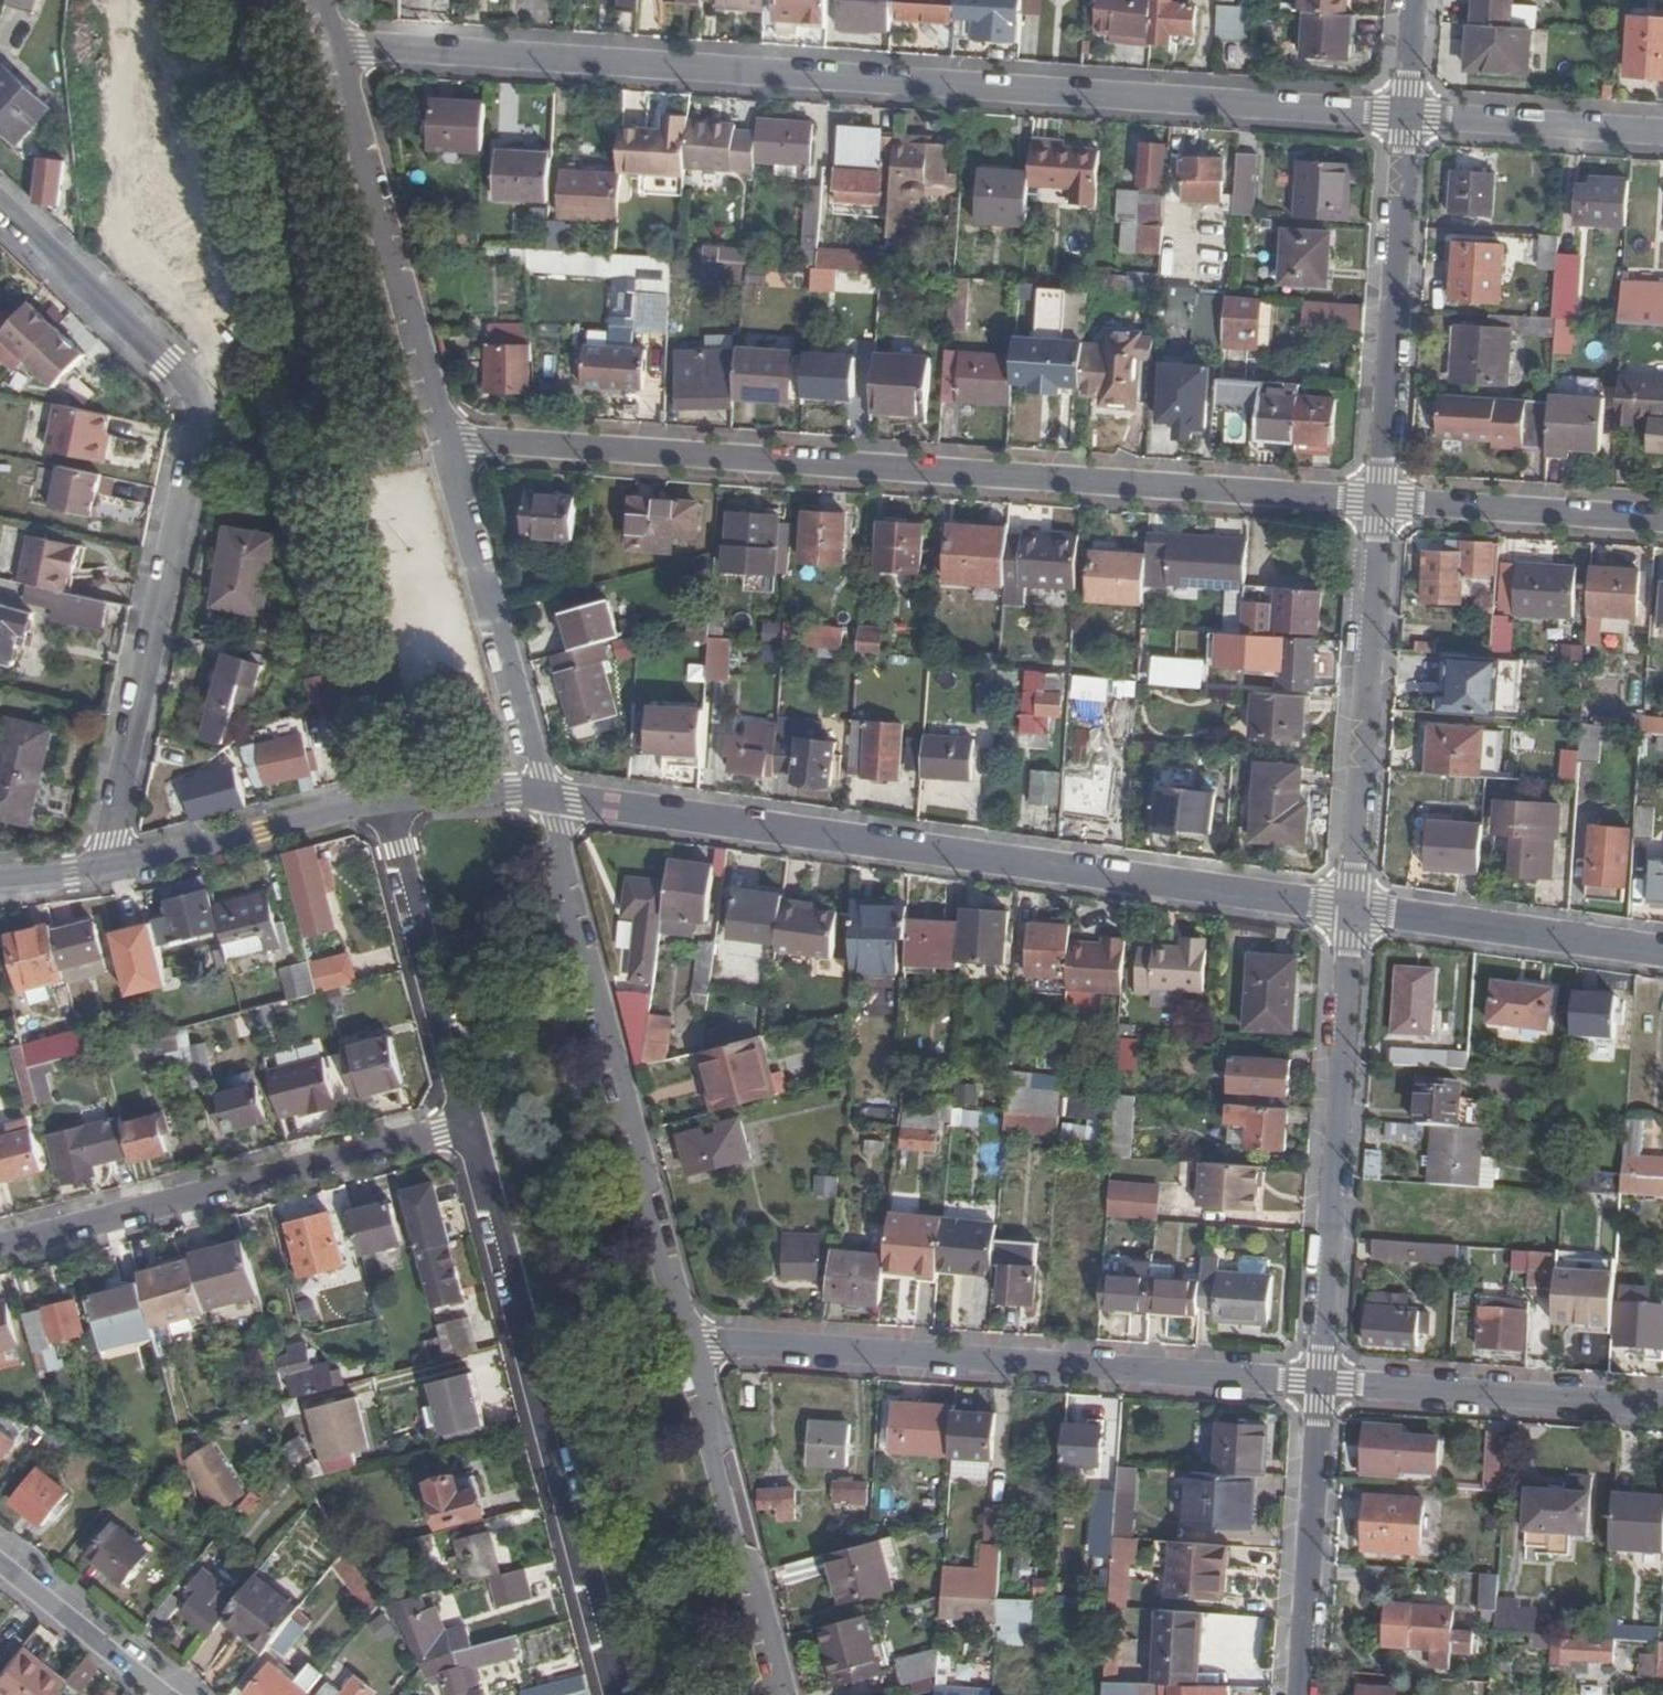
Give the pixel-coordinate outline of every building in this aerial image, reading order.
[(38,0),(7,0),(6,4),(34,13),(38,0)] [(638,13),(639,0),(621,0),(621,11),(638,13)] [(719,7),(766,11),(767,0),(719,0),(719,7)] [(765,24),(778,25),(778,33),(798,34),(798,27),(828,27),(830,0),(767,0),(766,11),(765,24)] [(894,0),(844,0),(842,28),(868,30),(869,24),(892,25),(894,0)] [(957,22),(959,0),(898,0),(896,18),(957,22)] [(1023,20),(1024,0),(979,0),(976,41),(1014,43),(1016,21),(1023,20)] [(1152,43),(1154,5),(1154,0),(1100,0),(1098,34),(1110,35),(1131,36),(1130,45),(1151,46),(1152,43)] [(1152,43),(1172,45),(1173,35),(1193,36),(1195,6),(1192,6),(1193,0),(1171,0),(1170,5),(1154,5),(1152,43)] [(1295,11),(1303,11),(1304,0),(1296,0),(1295,11)] [(1303,11),(1306,12),(1348,15),(1349,0),(1304,0),(1303,11)] [(1474,25),(1512,27),(1531,29),(1534,29),(1535,7),(1513,5),(1514,0),(1475,0),(1474,25)] [(1243,8),(1222,7),(1221,38),(1249,40),(1250,8),(1243,8)] [(1303,55),(1349,59),(1352,15),(1348,15),(1306,12),(1306,18),(1303,55)] [(1354,59),(1357,16),(1352,15),(1349,59),(1354,59)] [(1662,76),(1662,22),(1634,21),(1631,73),(1662,76)] [(1474,25),(1469,25),(1467,71),(1529,74),(1531,29),(1512,27),(1474,25)] [(868,36),(868,30),(842,28),(842,35),(868,36)] [(1109,43),(1130,45),(1131,36),(1110,35),(1109,43)] [(1193,36),(1173,35),(1172,45),(1193,46),(1193,36)] [(18,141),(47,109),(4,70),(0,74),(0,125),(18,141)] [(1604,100),(1614,100),(1614,88),(1605,87),(1604,100)] [(482,151),(485,102),(431,100),(430,149),(482,151)] [(895,136),(897,109),(879,108),(879,126),(878,135),(895,136)] [(689,121),(689,118),(662,116),(662,124),(688,126),(689,121)] [(757,161),(758,134),(736,132),(737,125),(689,121),(688,126),(685,171),(756,177),(757,161)] [(758,134),(757,161),(777,163),(776,174),(809,176),(810,165),(812,125),(760,121),(758,134)] [(688,126),(662,124),(661,132),(622,131),(620,171),(685,175),(685,171),(688,126)] [(895,141),(895,136),(878,135),(868,135),(869,125),(854,124),(854,133),(841,133),(836,200),(890,205),(891,192),(895,141)] [(868,135),(878,135),(879,126),(869,125),(868,135)] [(1033,147),(1064,150),(1064,140),(1033,138),(1033,147)] [(906,142),(895,141),(891,192),(890,205),(887,239),(920,241),(923,200),(924,199),(925,199),(926,198),(927,197),(928,196),(928,195),(929,195),(929,194),(929,193),(930,193),(930,192),(930,191),(930,190),(930,189),(930,188),(937,188),(937,189),(944,189),(947,147),(906,144),(906,142)] [(1097,208),(1101,152),(1064,150),(1033,147),(1031,174),(1030,187),(1073,189),(1072,206),(1097,208)] [(1169,159),(1169,147),(1142,147),(1140,186),(1141,186),(1141,192),(1119,191),(1118,220),(1123,221),(1138,221),(1138,226),(1164,227),(1166,203),(1169,159)] [(549,203),(551,162),(531,160),(531,156),(498,153),(495,200),(549,203)] [(1256,158),(1238,156),(1234,213),(1252,214),(1256,158)] [(1225,162),(1169,159),(1166,203),(1222,206),(1225,162)] [(38,202),(58,204),(61,161),(42,160),(38,202)] [(1299,217),(1346,220),(1349,164),(1303,161),(1299,217)] [(984,162),(984,171),(1013,172),(1014,164),(984,162)] [(562,216),(617,220),(620,175),(564,171),(562,216)] [(979,222),(1027,226),(1030,187),(1031,174),(1013,172),(984,171),(982,171),(979,222)] [(1452,171),(1449,214),(1492,218),(1494,174),(1452,171)] [(1626,228),(1629,181),(1592,179),(1592,186),(1580,187),(1578,224),(1626,228)] [(821,209),(822,187),(808,186),(803,267),(813,268),(817,268),(818,250),(821,209)] [(830,209),(821,209),(818,250),(827,250),(830,209)] [(1492,218),(1449,214),(1449,225),(1491,229),(1492,218)] [(547,221),(546,250),(569,251),(570,225),(564,224),(565,222),(547,221)] [(1138,221),(1123,221),(1122,251),(1137,252),(1138,226),(1138,221)] [(1137,252),(1162,255),(1164,227),(1138,226),(1137,252)] [(1283,283),(1327,285),(1329,233),(1286,231),(1283,283)] [(459,234),(459,245),(475,246),(476,235),(459,234)] [(1556,295),(1560,237),(1541,235),(1537,290),(1513,288),(1511,317),(1519,317),(1554,319),(1556,295)] [(1558,316),(1576,317),(1582,236),(1563,235),(1558,316)] [(1448,299),(1455,299),(1458,244),(1452,244),(1448,299)] [(1458,244),(1455,299),(1500,302),(1503,247),(1458,244)] [(546,251),(526,250),(527,273),(637,279),(636,294),(669,296),(669,259),(615,255),(568,252),(546,251)] [(723,250),(722,262),(745,264),(749,264),(750,251),(723,250)] [(883,273),(885,273),(886,254),(827,250),(818,250),(817,268),(883,273)] [(679,259),(673,258),(673,272),(692,274),(693,260),(679,259)] [(704,261),(693,260),(692,274),(692,279),(743,283),(745,264),(722,262),(704,261)] [(1091,287),(1127,290),(1128,277),(1112,276),(1112,270),(1092,269),(1091,287)] [(1127,290),(1159,292),(1160,275),(1128,273),(1128,277),(1127,290)] [(970,280),(952,278),(948,332),(965,331),(970,280)] [(1023,283),(1020,282),(1019,296),(1041,298),(1041,292),(1042,284),(1034,284),(1023,283)] [(1623,284),(1620,323),(1624,324),(1662,326),(1662,286),(1623,284)] [(1014,358),(1013,383),(1032,385),(1032,380),(1062,381),(1062,387),(1081,388),(1084,346),(1084,344),(1062,342),(1066,293),(1041,292),(1041,298),(1038,341),(1016,340),(1014,358)] [(892,296),(881,295),(880,311),(891,312),(892,296)] [(1226,316),(1227,297),(1215,296),(1213,315),(1226,316)] [(1226,316),(1224,346),(1257,349),(1260,300),(1227,297),(1226,316)] [(50,384),(80,354),(25,301),(0,328),(0,337),(50,384)] [(1362,329),(1364,307),(1303,302),(1303,324),(1346,327),(1348,327),(1362,329)] [(1511,317),(1489,316),(1488,329),(1456,328),(1454,381),(1507,384),(1510,332),(1556,334),(1557,320),(1554,319),(1519,317),(1511,317)] [(531,347),(530,324),(489,324),(488,390),(525,391),(527,347),(531,347)] [(1081,388),(1081,393),(1111,395),(1110,402),(1150,406),(1155,339),(1138,338),(1138,335),(1110,334),(1108,348),(1084,346),(1081,388)] [(646,342),(643,395),(667,397),(668,343),(646,342)] [(584,384),(642,388),(644,351),(586,348),(584,384)] [(682,406),(736,405),(735,401),(736,396),(738,351),(707,352),(707,365),(680,365),(682,406)] [(792,354),(738,351),(736,396),(763,398),(788,400),(792,354)] [(680,354),(680,365),(707,365),(707,352),(680,354)] [(947,353),(943,401),(1011,405),(1013,383),(1014,358),(947,353)] [(804,394),(846,397),(853,397),(857,358),(807,355),(804,394)] [(873,410),(924,414),(925,414),(930,360),(877,356),(873,410)] [(1258,362),(1223,359),(1222,379),(1256,381),(1258,362)] [(1188,427),(1206,429),(1209,368),(1166,366),(1163,421),(1189,422),(1188,427)] [(1032,380),(1032,385),(1032,393),(1061,395),(1062,387),(1062,381),(1032,380)] [(1275,382),(1269,382),(1268,396),(1266,395),(1264,439),(1295,441),(1330,443),(1332,400),(1305,398),(1306,384),(1303,384),(1275,382)] [(1618,428),(1635,428),(1635,422),(1653,422),(1653,429),(1652,451),(1662,452),(1662,385),(1620,383),(1618,428)] [(1549,448),(1548,459),(1570,460),(1570,449),(1601,450),(1605,395),(1552,392),(1552,400),(1549,448)] [(1525,399),(1442,393),(1439,435),(1494,439),(1494,445),(1549,448),(1552,400),(1525,399)] [(804,394),(804,400),(846,402),(846,397),(804,394)] [(108,437),(112,416),(58,404),(49,450),(109,463),(114,438),(108,437)] [(873,410),(872,418),(924,423),(924,414),(873,410)] [(1330,443),(1295,441),(1295,452),(1329,454),(1330,443)] [(1570,449),(1570,460),(1601,461),(1601,450),(1570,449)] [(98,497),(102,476),(63,467),(54,510),(93,518),(98,497)] [(109,499),(113,478),(102,476),(98,497),(105,498),(109,499)] [(546,488),(546,494),(576,496),(576,489),(546,488)] [(576,496),(546,494),(528,493),(525,536),(572,539),(576,496)] [(624,546),(633,546),(637,503),(655,504),(655,497),(627,496),(624,546)] [(105,498),(98,497),(93,518),(100,520),(105,498)] [(637,503),(633,546),(670,548),(671,534),(695,534),(697,507),(655,504),(637,503)] [(730,569),(779,572),(782,522),(782,515),(732,512),(730,569)] [(805,559),(843,562),(846,515),(808,512),(805,559)] [(1010,530),(1011,523),(972,521),(972,527),(1010,530)] [(790,572),(794,523),(782,522),(779,572),(790,572)] [(879,569),(919,572),(922,526),(882,523),(879,569)] [(1010,537),(1010,530),(972,527),(952,526),(948,582),(1006,586),(1010,537)] [(226,528),(218,583),(225,583),(232,529),(226,528)] [(225,583),(218,583),(215,606),(264,613),(275,536),(232,529),(225,583)] [(1172,542),(1173,535),(1150,533),(1150,540),(1172,542)] [(1245,585),(1249,541),(1173,535),(1172,542),(1150,540),(1148,560),(1147,580),(1229,586),(1245,587),(1245,585)] [(1077,588),(1081,537),(1057,536),(1057,541),(1025,538),(1010,537),(1006,586),(1006,602),(1026,602),(1027,586),(1071,588),(1077,588)] [(21,581),(31,584),(60,590),(64,575),(70,546),(30,537),(21,581)] [(1466,578),(1494,578),(1494,543),(1451,542),(1451,552),(1427,551),(1426,600),(1465,602),(1466,578)] [(60,590),(67,592),(77,548),(70,546),(64,575),(60,590)] [(1144,605),(1147,580),(1148,560),(1138,559),(1119,557),(1092,556),(1089,601),(1144,605)] [(1518,613),(1574,617),(1577,567),(1519,563),(1518,613)] [(1642,570),(1593,566),(1590,614),(1606,615),(1639,616),(1642,570)] [(93,626),(100,599),(67,592),(60,590),(31,584),(28,599),(56,606),(54,616),(93,626)] [(1281,588),(1245,585),(1245,587),(1243,627),(1278,631),(1281,588)] [(1245,587),(1229,586),(1226,632),(1232,633),(1243,634),(1243,627),(1245,587)] [(1278,631),(1316,634),(1319,591),(1281,588),(1278,631)] [(602,642),(618,637),(607,601),(565,613),(575,649),(602,642)] [(688,603),(687,617),(688,617),(707,612),(707,604),(688,603)] [(13,663),(21,633),(29,635),(34,612),(0,604),(0,660),(13,663)] [(707,612),(688,617),(687,642),(712,643),(712,637),(714,610),(707,612)] [(575,649),(565,613),(556,616),(566,651),(575,649)] [(1606,615),(1590,614),(1588,639),(1604,639),(1606,615)] [(620,622),(624,635),(639,631),(636,618),(620,622)] [(263,619),(261,635),(274,637),(277,621),(263,619)] [(1516,622),(1494,620),(1491,657),(1514,658),(1516,622)] [(785,644),(843,650),(844,628),(787,621),(785,644)] [(885,629),(860,627),(859,651),(883,654),(885,629)] [(1243,627),(1243,634),(1265,636),(1277,637),(1278,631),(1243,627)] [(1243,634),(1232,633),(1230,665),(1241,666),(1243,634)] [(1279,687),(1314,690),(1317,643),(1265,638),(1265,636),(1243,634),(1241,666),(1261,668),(1280,669),(1279,687)] [(639,636),(627,635),(626,658),(638,658),(639,636)] [(618,637),(602,642),(604,653),(621,648),(618,637)] [(730,639),(712,637),(712,643),(710,665),(709,679),(732,680),(735,639),(730,639)] [(258,643),(203,638),(202,655),(225,660),(206,720),(226,726),(236,698),(247,701),(253,685),(255,685),(262,665),(253,661),(258,643)] [(565,672),(560,674),(572,725),(616,713),(603,662),(606,661),(604,653),(602,642),(575,649),(566,651),(560,654),(565,672)] [(1585,646),(1566,645),(1565,661),(1584,662),(1585,646)] [(560,654),(551,656),(556,674),(560,674),(565,672),(560,654)] [(1442,694),(1441,714),(1522,719),(1524,659),(1452,656),(1450,695),(1442,694)] [(1198,689),(1226,691),(1228,666),(1200,664),(1198,689)] [(1059,715),(1063,673),(1028,670),(1023,733),(1033,734),(1032,746),(1048,747),(1051,715),(1059,715)] [(307,682),(317,719),(336,714),(327,676),(307,682)] [(1304,738),(1307,697),(1256,693),(1254,733),(1258,734),(1258,740),(1299,744),(1300,738),(1304,738)] [(670,751),(704,753),(707,710),(652,707),(650,750),(670,751)] [(303,792),(314,789),(303,736),(310,734),(305,713),(266,722),(267,727),(257,730),(257,734),(237,738),(255,780),(256,783),(265,780),(266,783),(299,776),(303,792)] [(1619,728),(1646,731),(1647,722),(1647,718),(1623,714),(1623,720),(1614,719),(1613,727),(1619,728)] [(825,724),(780,718),(780,719),(779,725),(779,734),(776,771),(797,773),(796,782),(832,786),(838,742),(823,740),(825,724)] [(1647,718),(1647,722),(1646,731),(1659,733),(1662,733),(1662,720),(1647,718)] [(43,751),(47,730),(10,721),(5,744),(22,747),(43,751)] [(733,770),(776,776),(776,772),(776,771),(779,734),(779,725),(752,722),(750,738),(730,735),(730,752),(734,752),(733,770)] [(901,726),(854,722),(850,774),(897,778),(901,726)] [(1581,738),(1580,760),(1602,762),(1603,740),(1618,742),(1619,728),(1613,727),(1584,724),(1583,738),(1581,738)] [(1433,742),(1432,773),(1481,777),(1483,729),(1435,727),(1433,742)] [(43,751),(58,754),(63,733),(47,730),(43,751)] [(1022,745),(1032,746),(1033,734),(1023,733),(1022,745)] [(974,741),(925,736),(922,776),(972,780),(974,741)] [(1157,743),(1135,741),(1134,752),(1156,754),(1157,743)] [(1425,742),(1422,773),(1432,773),(1433,742),(1425,742)] [(0,765),(0,814),(27,820),(43,751),(22,747),(5,744),(0,765)] [(58,754),(43,751),(27,820),(0,814),(0,821),(41,830),(58,754)] [(178,766),(183,785),(191,783),(204,773),(212,766),(210,760),(205,762),(204,759),(178,766)] [(1298,816),(1298,803),(1300,768),(1260,765),(1255,839),(1305,842),(1306,817),(1298,816)] [(183,785),(192,820),(200,818),(246,806),(239,784),(235,771),(215,775),(212,766),(204,773),(191,783),(183,785)] [(1031,801),(1057,803),(1058,773),(1033,770),(1031,801)] [(1211,825),(1229,828),(1231,797),(1156,787),(1152,823),(1205,830),(1210,831),(1211,825)] [(1067,814),(1109,819),(1111,800),(1069,794),(1067,814)] [(1515,876),(1555,879),(1557,838),(1561,838),(1562,805),(1498,801),(1496,834),(1517,835),(1515,876)] [(1307,804),(1298,803),(1298,816),(1306,817),(1307,804)] [(1657,807),(1640,807),(1639,838),(1655,838),(1657,807)] [(1484,825),(1432,822),(1430,846),(1424,846),(1423,855),(1430,855),(1429,868),(1482,871),(1484,825)] [(1204,836),(1205,830),(1152,823),(1151,829),(1204,836)] [(1590,897),(1624,900),(1630,826),(1595,823),(1590,897)] [(1555,879),(1571,880),(1574,839),(1561,838),(1557,838),(1555,879)] [(336,930),(315,849),(287,856),(301,911),(296,913),(301,932),(313,929),(315,935),(336,930)] [(1653,898),(1662,899),(1662,859),(1656,858),(1653,898)] [(713,867),(671,861),(668,884),(664,916),(693,920),(707,922),(713,867)] [(634,980),(655,983),(662,932),(664,916),(668,884),(633,880),(628,914),(642,916),(634,980)] [(784,900),(785,898),(742,892),(735,935),(779,941),(784,900)] [(217,932),(208,893),(170,903),(173,918),(156,923),(161,946),(217,932)] [(268,895),(214,909),(225,950),(228,962),(279,949),(282,956),(291,954),(283,924),(276,926),(268,895)] [(805,902),(784,900),(779,941),(778,951),(813,956),(836,960),(841,913),(822,910),(804,908),(805,902)] [(908,906),(853,904),(854,971),(898,971),(899,939),(907,939),(907,922),(908,906)] [(1007,914),(962,911),(961,924),(960,958),(1004,961),(1007,914)] [(664,916),(662,932),(692,936),(693,920),(664,916)] [(1070,945),(1071,923),(1060,922),(1060,921),(1051,921),(1050,928),(1031,927),(1028,973),(1068,975),(1070,945)] [(961,924),(907,922),(907,939),(906,964),(959,966),(960,958),(961,924)] [(92,923),(54,933),(63,971),(82,966),(101,961),(92,923)] [(54,933),(52,927),(11,938),(24,992),(65,981),(63,971),(54,933)] [(305,949),(318,946),(315,935),(313,929),(301,932),(305,949)] [(699,940),(691,993),(709,995),(716,943),(699,940)] [(1102,946),(1070,945),(1068,975),(1067,983),(1123,987),(1126,942),(1103,941),(1102,946)] [(1200,990),(1205,944),(1182,942),(1182,948),(1154,944),(1153,950),(1138,949),(1133,1001),(1148,1003),(1150,985),(1200,990)] [(228,962),(225,950),(214,953),(221,980),(232,977),(228,962)] [(778,951),(776,964),(811,968),(813,956),(778,951)] [(1290,1030),(1292,996),(1287,994),(1289,961),(1289,960),(1253,958),(1248,1027),(1290,1030)] [(317,993),(314,982),(309,963),(293,968),(300,998),(317,993)] [(63,971),(65,981),(66,984),(85,979),(82,966),(63,971)] [(1429,1035),(1432,974),(1399,971),(1395,1032),(1429,1035)] [(327,991),(353,984),(350,972),(314,982),(317,993),(327,991)] [(1546,1032),(1551,995),(1497,987),(1493,1025),(1546,1032)] [(620,997),(638,1068),(645,1066),(651,1014),(654,995),(634,993),(620,997)] [(1616,1000),(1575,998),(1573,1037),(1613,1039),(1616,1000)] [(1119,1035),(1134,1036),(1135,1021),(1133,1020),(1135,1004),(1126,1004),(1125,1020),(1121,1019),(1119,1035)] [(256,1024),(271,1020),(268,1007),(253,1011),(255,1019),(256,1024)] [(234,1016),(236,1024),(255,1019),(253,1011),(241,1014),(234,1016)] [(651,1014),(645,1066),(666,1061),(672,1017),(651,1014)] [(726,1043),(721,1024),(706,1029),(710,1047),(726,1043)] [(187,1028),(178,1031),(179,1036),(182,1050),(190,1048),(187,1028)] [(135,1029),(121,1032),(124,1044),(138,1041),(135,1029)] [(64,1060),(84,1055),(78,1033),(59,1039),(64,1060)] [(156,1057),(167,1054),(182,1050),(179,1036),(153,1043),(156,1057)] [(360,1045),(357,1036),(340,1040),(342,1050),(360,1045)] [(59,1037),(24,1045),(30,1070),(55,1063),(64,1060),(59,1039),(59,1037)] [(342,1050),(355,1098),(403,1085),(389,1037),(360,1045),(342,1050)] [(707,1050),(724,1109),(773,1096),(756,1038),(707,1050)] [(24,1045),(12,1049),(24,1095),(35,1092),(30,1070),(24,1045)] [(205,1045),(190,1048),(198,1086),(213,1084),(205,1045)] [(1119,1047),(1116,1096),(1132,1096),(1134,1048),(1119,1047)] [(173,1075),(187,1070),(182,1050),(167,1054),(173,1075)] [(700,1052),(717,1111),(724,1109),(707,1050),(702,1052),(700,1052)] [(1394,1051),(1393,1065),(1446,1069),(1446,1055),(1394,1051)] [(1446,1055),(1446,1069),(1464,1070),(1465,1057),(1446,1055)] [(850,1058),(838,1058),(837,1075),(849,1074),(850,1058)] [(1234,1104),(1286,1108),(1287,1062),(1236,1059),(1234,1104)] [(273,1096),(280,1124),(330,1111),(333,1125),(350,1120),(334,1060),(318,1065),(319,1070),(277,1083),(280,1094),(273,1096)] [(57,1074),(55,1063),(30,1070),(35,1092),(38,1105),(52,1101),(47,1076),(57,1074)] [(263,1121),(249,1070),(235,1074),(239,1087),(214,1094),(224,1132),(263,1121)] [(1418,1126),(1436,1127),(1457,1129),(1460,1082),(1429,1079),(1429,1089),(1420,1088),(1418,1126)] [(1007,1111),(1058,1116),(1060,1092),(1008,1087),(1007,1111)] [(24,1095),(28,1108),(38,1105),(35,1092),(24,1095)] [(1113,1129),(1111,1156),(1132,1157),(1136,1097),(1132,1096),(1116,1096),(1114,1121),(1113,1129)] [(942,1110),(942,1105),(920,1103),(907,1102),(904,1144),(933,1146),(936,1110),(942,1110)] [(1286,1149),(1288,1108),(1286,1108),(1234,1104),(1231,1104),(1230,1123),(1250,1125),(1249,1147),(1286,1149)] [(849,1119),(899,1124),(900,1110),(851,1105),(849,1119)] [(979,1128),(981,1111),(955,1107),(952,1124),(979,1128)] [(1006,1121),(1058,1125),(1058,1116),(1007,1111),(1006,1121)] [(131,1156),(133,1162),(171,1152),(161,1116),(123,1126),(131,1156)] [(1058,1125),(1086,1127),(1086,1118),(1058,1116),(1058,1125)] [(1086,1118),(1086,1127),(1113,1129),(1114,1121),(1086,1118)] [(45,1139),(54,1180),(62,1178),(64,1183),(96,1174),(95,1166),(131,1156),(123,1126),(121,1120),(45,1139)] [(693,1176),(751,1160),(739,1120),(718,1126),(719,1132),(704,1136),(702,1131),(682,1136),(693,1176)] [(1416,1125),(1390,1123),(1389,1138),(1415,1141),(1416,1125)] [(28,1124),(12,1127),(14,1137),(0,1141),(0,1182),(40,1172),(28,1124)] [(1436,1127),(1431,1186),(1478,1189),(1482,1130),(1457,1129),(1436,1127)] [(1623,1158),(1622,1176),(1662,1180),(1662,1160),(1639,1158),(1639,1159),(1623,1158)] [(1258,1211),(1260,1168),(1202,1163),(1199,1207),(1258,1211)] [(818,1174),(817,1195),(837,1197),(839,1176),(818,1174)] [(1108,1217),(1159,1220),(1160,1185),(1110,1183),(1108,1217)] [(434,1185),(402,1193),(430,1296),(460,1288),(434,1185)] [(390,1206),(352,1215),(363,1255),(401,1245),(390,1206)] [(938,1271),(939,1265),(943,1217),(890,1212),(886,1256),(884,1269),(938,1271)] [(343,1264),(330,1216),(291,1226),(305,1275),(343,1264)] [(939,1265),(993,1270),(993,1265),(996,1239),(997,1220),(967,1219),(943,1217),(939,1265)] [(815,1274),(816,1236),(788,1237),(788,1273),(815,1274)] [(1037,1240),(996,1239),(993,1265),(1008,1265),(1007,1298),(1020,1298),(1020,1291),(1034,1291),(1037,1240)] [(215,1249),(224,1246),(223,1240),(213,1243),(215,1249)] [(257,1292),(244,1241),(224,1246),(215,1249),(213,1243),(190,1249),(193,1260),(206,1307),(257,1292)] [(1409,1257),(1458,1260),(1459,1250),(1375,1244),(1375,1258),(1409,1260),(1409,1257)] [(881,1303),(884,1269),(886,1256),(832,1251),(827,1296),(881,1303)] [(1551,1291),(1554,1257),(1533,1255),(1530,1289),(1551,1291)] [(1202,1283),(1200,1304),(1216,1305),(1216,1319),(1268,1323),(1271,1278),(1219,1275),(1220,1260),(1204,1259),(1202,1283)] [(193,1260),(140,1274),(143,1283),(154,1327),(207,1313),(206,1307),(193,1260)] [(1173,1281),(1174,1265),(1131,1262),(1130,1278),(1173,1281)] [(1101,1307),(1200,1314),(1200,1304),(1202,1283),(1173,1281),(1130,1278),(1104,1276),(1101,1307)] [(143,1283),(89,1297),(103,1350),(157,1336),(154,1327),(143,1283)] [(1606,1302),(1606,1296),(1561,1292),(1559,1320),(1598,1322),(1599,1302),(1606,1302)] [(1407,1298),(1371,1296),(1369,1311),(1406,1314),(1407,1298)] [(6,1301),(0,1303),(0,1349),(18,1344),(6,1301)] [(1485,1310),(1525,1312),(1525,1303),(1486,1301),(1485,1310)] [(75,1302),(24,1314),(33,1353),(53,1348),(52,1342),(56,1341),(84,1334),(75,1302)] [(1623,1307),(1622,1348),(1649,1350),(1648,1360),(1662,1360),(1662,1310),(1623,1307)] [(1522,1350),(1525,1312),(1485,1310),(1482,1347),(1522,1350)] [(1428,1333),(1428,1315),(1412,1315),(1410,1314),(1406,1314),(1369,1311),(1367,1344),(1416,1346),(1417,1332),(1428,1333)] [(1540,1319),(1536,1370),(1552,1371),(1555,1319),(1540,1319)] [(446,1360),(477,1353),(469,1320),(437,1326),(441,1339),(446,1360)] [(444,1361),(446,1360),(441,1339),(424,1343),(426,1352),(408,1356),(410,1370),(444,1361)] [(33,1353),(38,1373),(63,1367),(62,1365),(66,1364),(64,1358),(61,1359),(56,1341),(52,1342),(53,1348),(33,1353)] [(291,1376),(296,1398),(335,1388),(328,1364),(311,1367),(305,1344),(290,1347),(291,1357),(281,1359),(284,1377),(291,1376)] [(472,1370),(431,1380),(444,1434),(485,1424),(472,1370)] [(323,1460),(372,1447),(358,1396),(310,1409),(323,1460)] [(260,1406),(284,1449),(291,1444),(276,1415),(299,1408),(296,1398),(285,1400),(260,1406)] [(955,1410),(955,1407),(895,1403),(892,1450),(952,1453),(955,1410)] [(996,1413),(955,1410),(952,1453),(952,1456),(993,1459),(996,1413)] [(850,1426),(809,1423),(807,1461),(848,1464),(850,1426)] [(1088,1429),(1067,1428),(1064,1465),(1102,1466),(1105,1425),(1089,1424),(1088,1429)] [(1254,1475),(1265,1476),(1268,1427),(1221,1425),(1218,1473),(1254,1475)] [(1438,1472),(1439,1443),(1401,1439),(1401,1431),(1371,1429),(1370,1446),(1369,1473),(1401,1474),(1402,1469),(1438,1472)] [(15,1441),(0,1430),(0,1460),(15,1441)] [(65,1444),(51,1432),(42,1443),(56,1455),(65,1444)] [(284,1449),(305,1481),(325,1476),(301,1435),(291,1444),(284,1449)] [(1505,1495),(1509,1446),(1492,1445),(1489,1493),(1505,1495)] [(193,1473),(195,1481),(204,1492),(228,1476),(241,1494),(251,1487),(226,1451),(193,1473)] [(333,1474),(359,1468),(354,1455),(330,1462),(333,1474)] [(1137,1493),(1138,1468),(1119,1467),(1117,1493),(1133,1493),(1137,1493)] [(44,1525),(69,1493),(37,1468),(12,1499),(44,1525)] [(1254,1475),(1218,1473),(1192,1472),(1189,1522),(1250,1525),(1254,1475)] [(486,1514),(476,1475),(457,1479),(456,1475),(430,1482),(441,1525),(486,1514)] [(215,1512),(241,1494),(228,1476),(204,1492),(202,1494),(215,1512)] [(1587,1536),(1591,1479),(1572,1478),(1570,1495),(1551,1494),(1551,1487),(1531,1487),(1527,1553),(1551,1554),(1552,1534),(1587,1536)] [(866,1504),(866,1484),(836,1482),(835,1502),(866,1504)] [(779,1520),(804,1518),(805,1505),(797,1505),(796,1490),(763,1493),(763,1509),(778,1508),(779,1520)] [(1114,1536),(1117,1493),(1101,1492),(1097,1545),(1113,1546),(1114,1536)] [(1133,1493),(1117,1493),(1114,1536),(1130,1537),(1133,1493)] [(1615,1497),(1611,1549),(1662,1552),(1662,1500),(1615,1497)] [(1369,1551),(1372,1500),(1365,1500),(1362,1550),(1369,1551)] [(1422,1503),(1372,1500),(1369,1551),(1420,1554),(1422,1503)] [(1004,1529),(1005,1506),(989,1505),(988,1528),(1004,1529)] [(123,1582),(148,1550),(115,1524),(90,1557),(123,1582)] [(498,1575),(502,1574),(490,1533),(457,1541),(461,1554),(464,1567),(468,1583),(498,1575)] [(423,1555),(419,1537),(398,1542),(403,1560),(423,1555)] [(880,1540),(870,1542),(831,1553),(844,1599),(892,1586),(880,1540)] [(1224,1566),(1226,1544),(1174,1540),(1171,1592),(1216,1596),(1217,1567),(1224,1568),(1224,1566)] [(982,1597),(997,1599),(1001,1545),(985,1545),(982,1597)] [(1113,1552),(1109,1606),(1120,1607),(1123,1552),(1113,1552)] [(453,1570),(464,1567),(461,1554),(450,1557),(453,1570)] [(1222,1596),(1224,1568),(1217,1567),(1216,1596),(1222,1596)] [(531,1597),(525,1568),(502,1574),(498,1575),(505,1604),(531,1597)] [(209,1630),(228,1605),(217,1596),(224,1587),(204,1572),(189,1591),(196,1598),(186,1612),(209,1630)] [(255,1574),(223,1616),(267,1650),(272,1643),(294,1616),(300,1608),(255,1574)] [(1483,1622),(1496,1622),(1500,1575),(1482,1574),(1480,1611),(1483,1611),(1483,1622)] [(1057,1595),(1057,1578),(1037,1579),(1037,1595),(1057,1595)] [(172,1594),(157,1614),(168,1622),(183,1602),(172,1594)] [(453,1651),(471,1647),(466,1627),(445,1631),(438,1606),(429,1608),(425,1594),(390,1603),(396,1621),(403,1621),(416,1660),(453,1651)] [(982,1597),(943,1595),(942,1615),(998,1618),(999,1599),(997,1599),(982,1597)] [(1109,1606),(1105,1677),(1118,1677),(1123,1607),(1120,1607),(1109,1606)] [(1451,1634),(1452,1611),(1389,1607),(1387,1647),(1434,1650),(1434,1666),(1448,1667),(1449,1653),(1472,1653),(1472,1634),(1451,1634)] [(1198,1651),(1201,1612),(1161,1610),(1156,1679),(1196,1682),(1198,1651)] [(1203,1651),(1206,1613),(1201,1612),(1198,1651),(1203,1651)] [(374,1622),(383,1640),(398,1632),(389,1614),(374,1622)] [(865,1615),(827,1625),(840,1672),(851,1669),(854,1680),(881,1673),(865,1615)] [(294,1616),(272,1643),(284,1653),(306,1625),(294,1616)] [(1613,1639),(1627,1640),(1628,1627),(1605,1626),(1604,1638),(1613,1639)] [(1662,1629),(1628,1627),(1627,1640),(1661,1643),(1662,1629)] [(1532,1633),(1531,1649),(1550,1650),(1551,1635),(1532,1633)] [(516,1635),(471,1647),(453,1651),(454,1654),(417,1663),(421,1670),(430,1684),(443,1681),(447,1694),(481,1694),(473,1667),(512,1658),(510,1644),(518,1643),(516,1635)] [(1612,1663),(1613,1639),(1604,1638),(1602,1638),(1601,1645),(1554,1642),(1552,1664),(1569,1665),(1571,1665),(1572,1660),(1590,1661),(1612,1663)] [(898,1658),(906,1685),(940,1675),(933,1648),(898,1658)] [(19,1651),(16,1654),(58,1687),(61,1684),(19,1651)] [(0,1674),(0,1694),(52,1694),(58,1687),(16,1654),(0,1674)] [(82,1658),(62,1682),(74,1692),(95,1668),(82,1658)] [(1569,1675),(1589,1676),(1590,1661),(1572,1660),(1571,1665),(1569,1665),(1569,1675)] [(309,1694),(272,1664),(247,1694),(308,1694),(309,1694)] [(851,1669),(840,1672),(843,1683),(854,1680),(851,1669)] [(590,1692),(586,1675),(525,1690),(526,1694),(577,1694),(590,1692)] [(1103,1694),(1140,1694),(1142,1678),(1118,1677),(1105,1677),(1103,1694)] [(374,1693),(356,1678),(344,1693),(328,1681),(317,1694),(373,1694),(374,1693)] [(1235,1685),(1196,1682),(1156,1679),(1142,1678),(1140,1694),(1235,1694),(1235,1685)]
